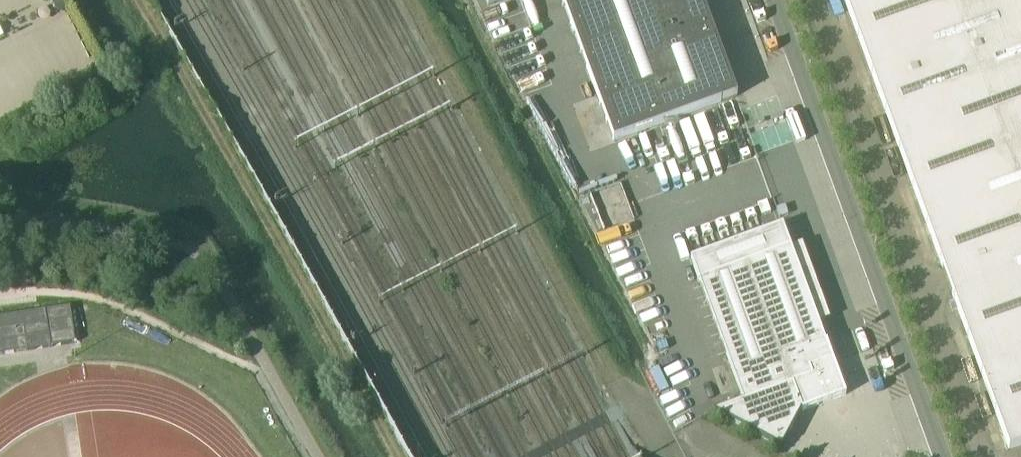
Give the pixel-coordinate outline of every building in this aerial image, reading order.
[(613,141),(736,96),(701,0),(561,0),(613,141)] [(842,2),(845,1),(858,36),(855,37),(856,39),(859,39),(872,74),(869,75),(870,77),(873,77),(885,111),(883,112),(884,115),(886,114),(899,149),(897,149),(897,152),(900,151),(913,186),(910,187),(911,189),(913,188),(926,223),(924,224),(924,226),(927,225),(940,260),(937,261),(938,263),(941,262),(953,297),(951,299),(951,300),(954,300),(967,335),(965,336),(965,338),(968,337),(981,373),(978,374),(979,376),(982,375),(995,410),(992,411),(993,413),(996,412),(1009,449),(1020,445),(1020,0),(842,0),(842,2)] [(782,226),(691,259),(742,401),(715,412),(715,413),(781,448),(782,447),(801,410),(802,411),(845,395),(826,342),(825,342),(782,226)] [(0,318),(0,355),(75,344),(70,307),(0,318)]
